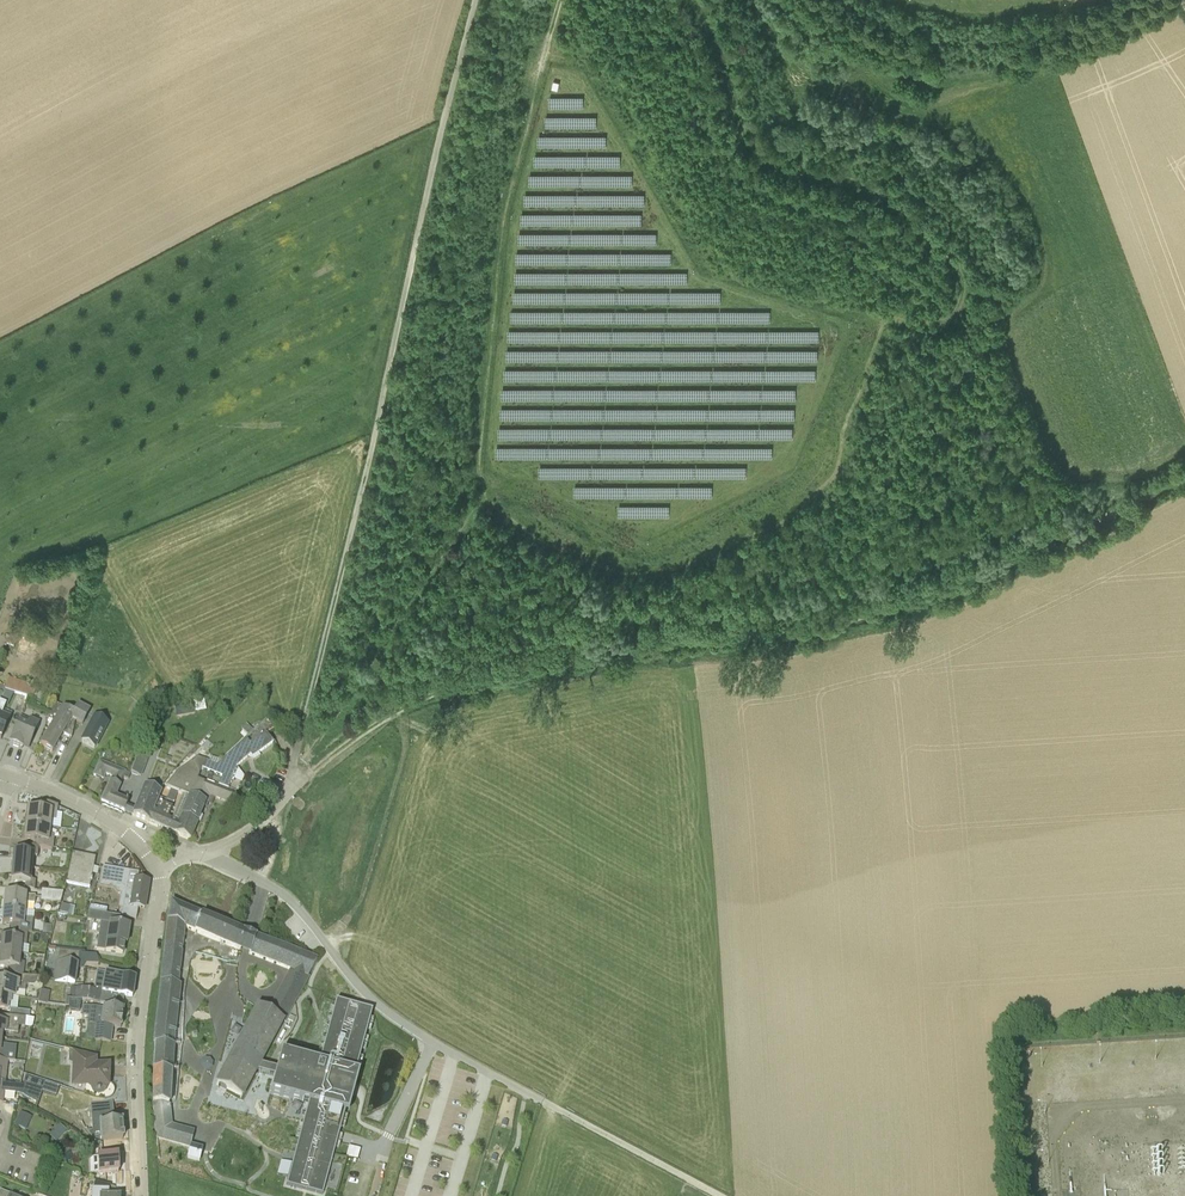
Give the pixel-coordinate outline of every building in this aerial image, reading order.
[(20,631),(11,628),(5,644),(14,647),(20,631)] [(8,679),(5,689),(33,698),(36,688),(8,679)] [(71,718),(74,712),(64,706),(56,702),(51,714),(50,716),(52,718),(54,714),(57,716),(41,744),(52,752),(63,734),(71,737),(75,721),(71,718)] [(0,703),(0,740),(1,740),(9,719),(2,716),(6,705),(0,703)] [(82,725),(83,723),(90,711),(78,704),(74,712),(71,718),(75,721),(82,725)] [(100,738),(108,724),(94,716),(87,731),(81,741),(94,748),(100,738)] [(28,748),(39,721),(30,717),(26,725),(19,721),(9,744),(22,749),(23,746),(28,748)] [(241,729),(247,735),(255,727),(250,722),(247,725),(246,723),(241,729)] [(238,769),(236,768),(250,754),(252,757),(273,743),(266,732),(250,742),(246,738),(239,745),(217,765),(197,755),(176,773),(166,787),(182,794),(188,797),(197,801),(200,794),(208,797),(209,794),(230,802),(234,792),(228,790),(232,779),(233,780),(238,769)] [(131,773),(141,777),(150,755),(139,751),(137,751),(135,761),(131,773)] [(123,777),(126,771),(100,760),(94,775),(103,779),(105,773),(112,776),(101,803),(124,813),(127,805),(128,802),(116,797),(120,786),(119,785),(123,777)] [(144,785),(135,809),(132,816),(149,823),(160,792),(144,785)] [(171,820),(168,819),(177,795),(162,789),(160,792),(149,823),(151,824),(190,840),(197,823),(181,816),(188,797),(182,794),(171,820)] [(197,823),(208,797),(200,794),(197,801),(188,797),(181,816),(197,823)] [(55,820),(57,806),(39,804),(38,811),(27,810),(26,824),(49,827),(50,819),(55,820)] [(49,835),(49,827),(26,824),(24,839),(34,840),(34,846),(38,848),(52,849),(53,835),(49,835)] [(38,848),(34,846),(28,846),(28,853),(13,852),(12,867),(31,868),(32,856),(37,856),(38,848)] [(89,887),(96,857),(72,853),(66,882),(89,887)] [(30,881),(31,868),(12,867),(11,881),(25,883),(25,889),(34,890),(35,881),(30,881)] [(144,909),(149,881),(128,878),(130,871),(103,867),(100,883),(114,886),(121,894),(119,907),(122,907),(121,916),(136,919),(138,908),(144,909)] [(60,903),(63,892),(42,890),(41,901),(60,903)] [(4,909),(24,910),(25,903),(35,904),(35,896),(5,894),(4,909)] [(74,906),(61,904),(60,912),(68,914),(67,915),(71,916),(74,906)] [(250,955),(256,937),(249,935),(240,931),(171,904),(166,936),(161,979),(179,981),(185,929),(244,953),(250,955)] [(24,918),(24,910),(4,909),(2,923),(12,924),(12,931),(27,933),(27,932),(32,933),(33,919),(24,918)] [(96,950),(122,954),(124,943),(126,943),(129,926),(105,923),(106,914),(100,912),(89,911),(87,919),(100,922),(96,950)] [(12,931),(11,931),(10,938),(0,937),(0,952),(20,954),(21,945),(26,946),(27,933),(12,931)] [(48,944),(50,934),(39,933),(41,939),(44,942),(48,944)] [(333,1155),(337,1142),(340,1130),(351,1088),(352,1084),(372,1011),(335,1001),(328,1029),(327,1031),(326,1036),(319,1063),(281,1053),(276,1069),(267,1066),(260,1064),(316,961),(256,937),(250,955),(286,969),(291,971),(286,980),(269,1013),(257,1006),(215,1083),(241,1098),(253,1077),(256,1071),(274,1077),(270,1093),(308,1103),(304,1118),(293,1161),(286,1184),(323,1194),(324,1187),(333,1155)] [(58,961),(56,961),(53,981),(75,984),(78,963),(79,963),(80,953),(72,951),(59,950),(58,961)] [(23,976),(24,963),(19,963),(20,954),(0,952),(0,966),(8,967),(7,974),(22,976),(23,976)] [(132,997),(135,978),(105,974),(104,979),(103,978),(101,991),(102,993),(132,997)] [(42,978),(23,976),(22,976),(21,984),(41,987),(42,978)] [(154,1044),(175,1046),(181,985),(179,985),(179,981),(161,979),(155,1034),(154,1044)] [(15,997),(15,990),(18,990),(19,982),(0,980),(0,995),(11,996),(15,997)] [(100,1002),(102,993),(101,991),(76,987),(74,998),(100,1002)] [(50,992),(40,990),(38,1002),(48,1004),(50,992)] [(8,1005),(10,1005),(11,996),(0,995),(0,1010),(7,1011),(8,1005)] [(110,1041),(111,1026),(121,1027),(123,1010),(91,1007),(91,1008),(86,1008),(85,1018),(89,1018),(88,1024),(96,1025),(95,1040),(110,1041)] [(25,1018),(29,1019),(30,1011),(10,1009),(9,1017),(25,1018)] [(9,1017),(1,1016),(0,1021),(0,1038),(1,1032),(18,1033),(18,1027),(24,1028),(25,1018),(9,1017)] [(6,1060),(15,1061),(16,1051),(8,1050),(9,1045),(0,1044),(0,1059),(6,1060)] [(175,1046),(154,1044),(153,1070),(173,1071),(175,1046)] [(114,1091),(115,1090),(114,1089),(114,1087),(113,1086),(112,1085),(111,1085),(110,1084),(111,1078),(110,1078),(111,1064),(95,1064),(95,1058),(74,1054),(72,1083),(85,1083),(84,1094),(94,1097),(107,1098),(108,1098),(109,1098),(110,1097),(111,1097),(112,1096),(113,1095),(114,1094),(114,1092),(114,1091)] [(173,1071),(153,1070),(153,1105),(170,1105),(172,1073),(173,1073),(173,1071)] [(101,1140),(123,1139),(121,1122),(114,1122),(113,1101),(90,1103),(91,1111),(92,1133),(100,1132),(101,1140)] [(170,1105),(153,1105),(152,1143),(189,1153),(191,1145),(194,1132),(170,1127),(170,1105)] [(19,1113),(14,1125),(24,1130),(30,1117),(19,1113)] [(189,1153),(187,1158),(200,1161),(203,1149),(191,1145),(189,1153)] [(349,1146),(346,1156),(352,1157),(358,1159),(360,1149),(349,1146)] [(99,1175),(118,1173),(117,1156),(98,1157),(99,1175)] [(92,1188),(92,1195),(108,1195),(109,1189),(92,1188)]
